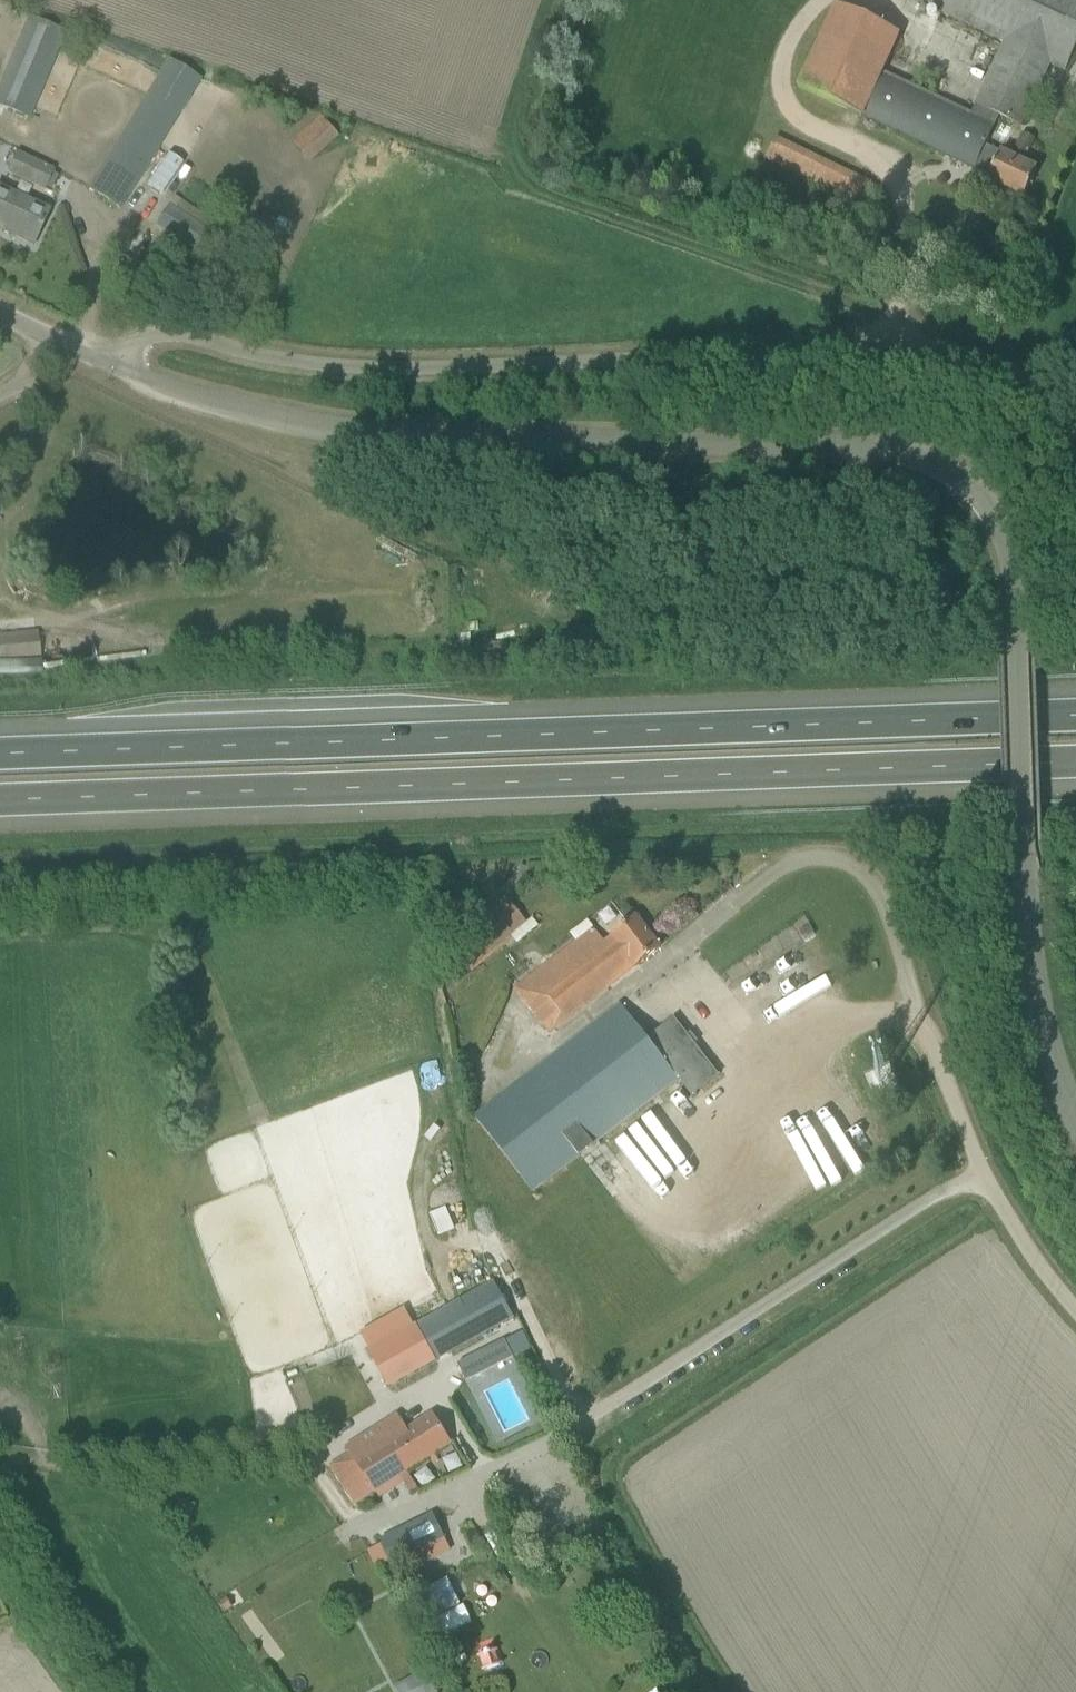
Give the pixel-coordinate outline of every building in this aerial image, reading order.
[(1008,43),(990,84),(1031,103),(1050,63),(1064,70),(1075,45),(1075,0),(917,0),(1008,43)] [(1031,103),(990,84),(987,82),(971,116),(882,73),(900,35),(838,5),(799,87),(861,117),(862,117),(862,116),(974,168),(975,167),(991,175),(988,181),(1024,198),(1037,170),(985,145),(994,126),(991,125),(996,113),(1021,125),(1031,103)] [(65,32),(30,18),(0,89),(0,107),(28,119),(65,32)] [(170,61),(89,190),(120,209),(201,79),(170,61)] [(311,162),(341,136),(322,115),(292,142),(311,162)] [(1023,134),(1014,153),(1025,158),(1034,139),(1023,134)] [(776,137),(766,157),(840,194),(850,174),(813,156),(776,137)] [(40,188),(40,187),(46,190),(52,177),(46,174),(49,168),(18,154),(8,173),(40,188)] [(13,230),(11,235),(33,246),(49,212),(0,189),(0,225),(13,230)] [(158,223),(156,225),(202,256),(216,235),(206,228),(188,216),(171,204),(158,223)] [(0,661),(39,658),(37,633),(0,636),(0,658),(0,661)] [(454,940),(476,966),(529,922),(507,896),(454,940)] [(592,930),(516,990),(550,1033),(636,966),(636,967),(660,948),(637,918),(613,937),(614,938),(605,946),(592,930)] [(648,1039),(621,1005),(475,1117),(533,1192),(679,1080),(648,1039)] [(719,1076),(675,1018),(648,1039),(679,1080),(693,1097),(719,1076)] [(370,1352),(389,1387),(514,1318),(494,1283),(370,1352)] [(463,1363),(472,1381),(497,1369),(488,1351),(463,1363)] [(357,1505),(451,1444),(432,1415),(407,1430),(398,1415),(347,1447),(351,1454),(333,1466),(357,1505)] [(270,1430),(256,1431),(257,1447),(271,1446),(270,1430)] [(444,1539),(433,1515),(381,1541),(392,1565),(444,1539)] [(457,1600),(446,1578),(414,1594),(424,1616),(457,1600)] [(226,1599),(220,1604),(225,1611),(231,1607),(226,1599)]
